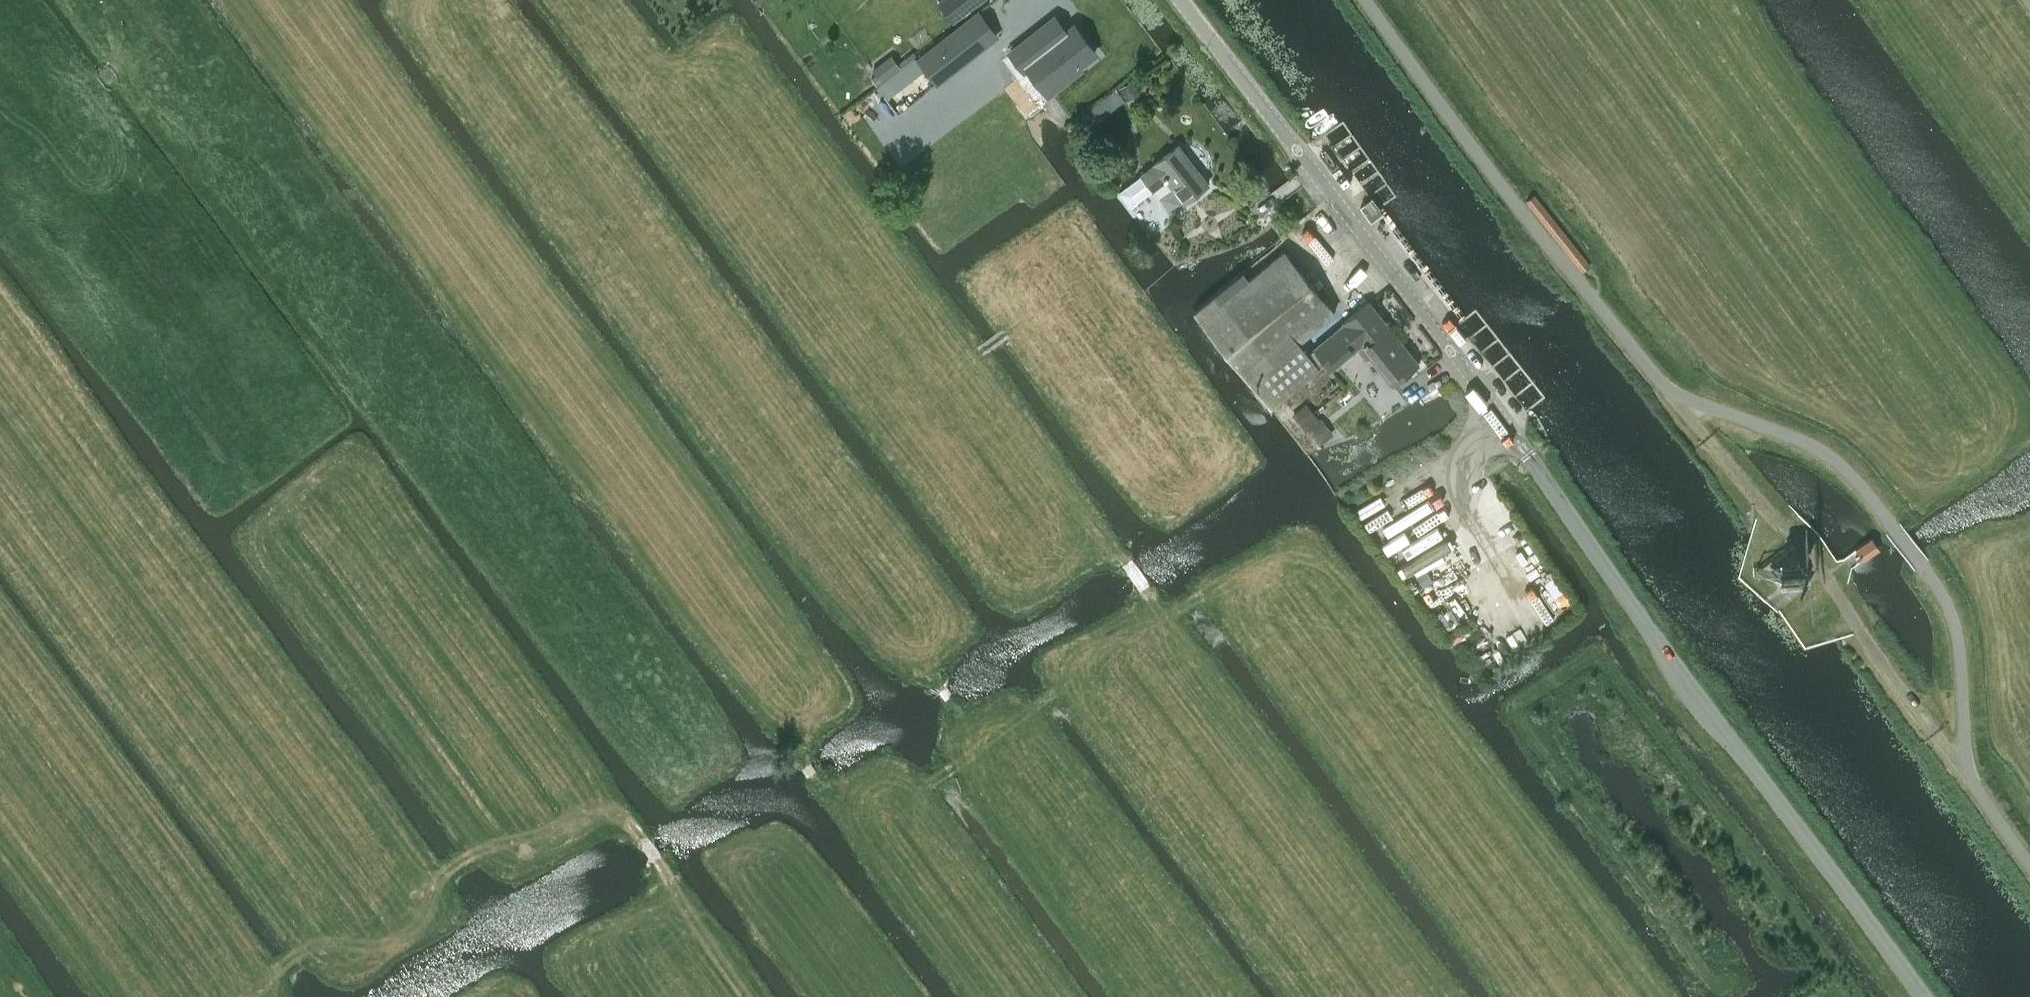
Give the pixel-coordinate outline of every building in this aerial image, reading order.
[(939,1),(954,21),(983,0),(941,0),(939,1)] [(979,11),(916,59),(933,80),(995,32),(979,11)] [(1055,17),(1010,52),(1023,69),(1027,66),(1034,75),(1050,63),(1064,81),(1080,68),(1078,65),(1094,52),(1078,32),(1071,38),(1064,29),(1055,17)] [(889,59),(874,70),(882,80),(896,69),(889,59)] [(1116,89),(1069,125),(1077,136),(1124,101),(1116,89)] [(1184,202),(1208,183),(1178,144),(1154,162),(1155,163),(1119,191),(1130,205),(1165,178),(1184,202)] [(1533,195),(1526,200),(1583,272),(1590,266),(1533,195)] [(1194,311),(1269,405),(1318,365),(1306,353),(1297,342),(1335,311),(1285,249),(1220,298),(1216,293),(1194,311)] [(1344,322),(1306,353),(1318,365),(1324,360),(1329,366),(1356,344),(1367,357),(1370,355),(1393,383),(1418,363),(1368,300),(1343,321),(1344,322)] [(1304,407),(1293,415),(1304,430),(1307,428),(1315,421),(1304,407)] [(1315,421),(1307,428),(1319,444),(1330,436),(1318,420),(1317,420),(1315,421)] [(1856,549),(1859,553),(1855,555),(1858,559),(1862,557),(1863,558),(1880,548),(1872,538),(1856,549)] [(1790,585),(1810,569),(1793,548),(1773,564),(1790,585)]
